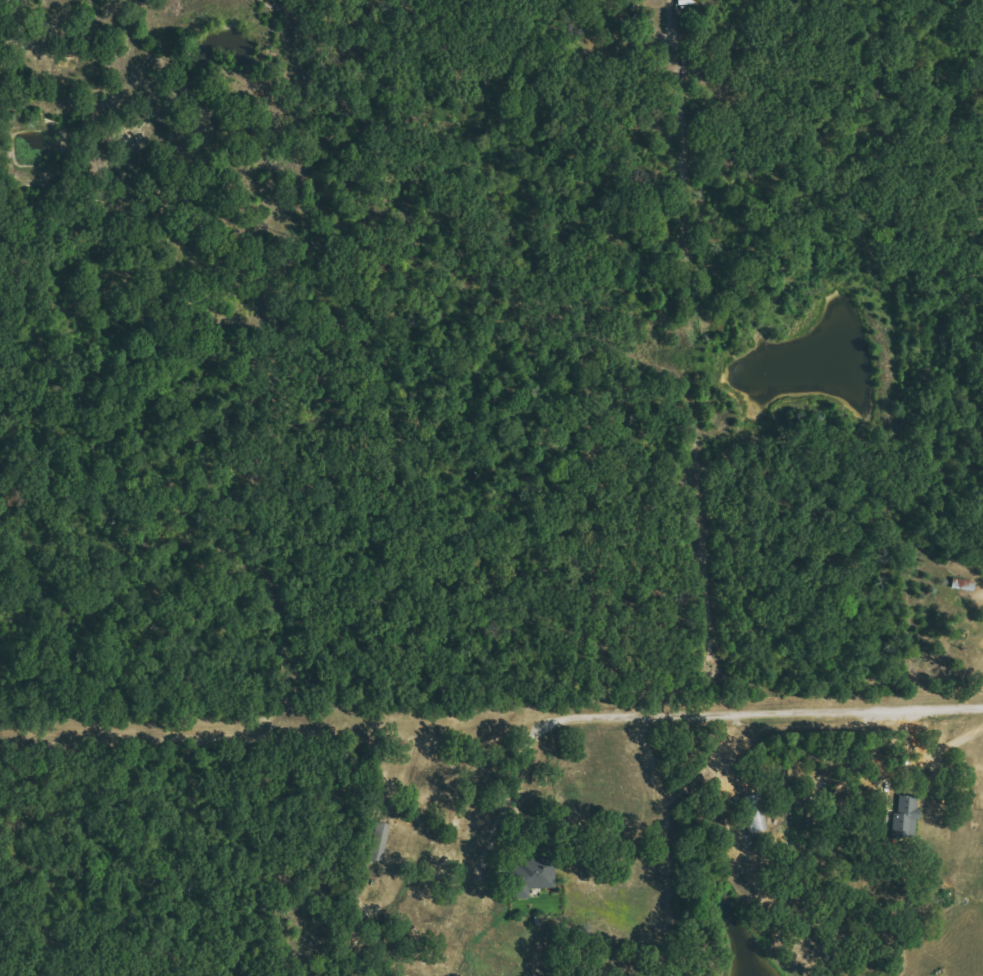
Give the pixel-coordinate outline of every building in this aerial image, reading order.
[(953,587),(974,592),(977,583),(955,577),(953,587)] [(894,835),(918,837),(920,808),(918,808),(919,798),(898,796),(894,835)] [(390,825),(375,823),(371,860),(385,862),(390,825)] [(531,889),(556,888),(555,858),(526,859),(526,870),(516,870),(517,900),(531,899),(531,889)]
